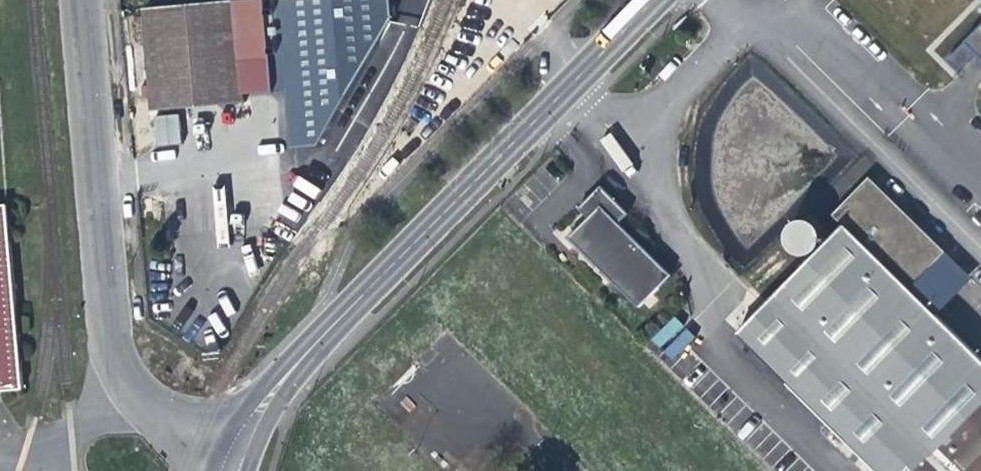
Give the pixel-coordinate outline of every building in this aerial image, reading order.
[(235,4),(149,11),(158,111),(244,103),(241,64),(271,61),(266,1),(235,4)] [(947,53),(959,64),(977,47),(980,51),(980,18),(947,53)] [(156,146),(181,143),(177,113),(152,116),(156,146)] [(844,229),(913,287),(950,250),(870,171),(827,213),(844,229)] [(583,201),(596,215),(584,226),(573,236),(642,304),(670,275),(623,226),(635,215),(602,181),(583,201)] [(5,199),(0,200),(0,383),(20,381),(5,199)] [(791,254),(794,257),(798,259),(802,260),(806,260),(810,260),(813,258),(817,256),(819,252),(821,249),(822,245),(821,241),(820,237),(818,233),(815,230),(812,228),(808,227),(804,227),(800,228),(796,229),(793,232),(790,235),(789,239),(788,243),(788,247),(789,251),(791,254)] [(844,229),(743,335),(882,470),(980,470),(980,355),(913,287),(844,229)] [(674,315),(650,339),(672,361),(696,337),(674,315)]
